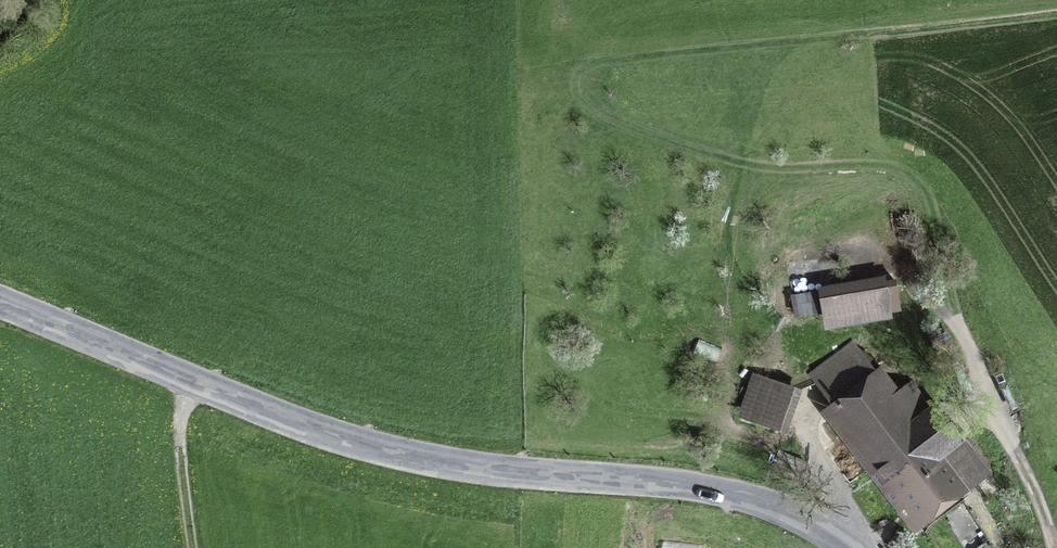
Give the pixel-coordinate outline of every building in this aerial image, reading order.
[(886,313),(880,280),(823,290),(829,323),(886,313)] [(988,495),(1003,484),(992,470),(989,472),(938,408),(933,412),(911,383),(891,397),(867,365),(871,359),(855,346),(847,352),(821,365),(820,365),(821,366),(821,367),(811,373),(919,514),(972,474),(988,495)] [(757,379),(745,414),(785,428),(797,393),(757,379)]
